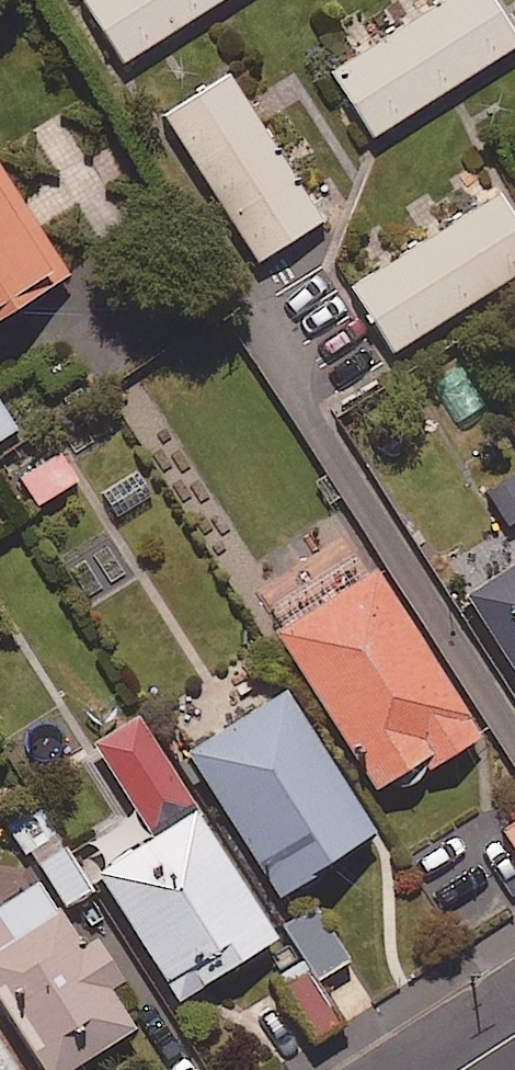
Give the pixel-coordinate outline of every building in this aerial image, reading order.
[(123,64),(224,0),(82,0),(123,64)] [(492,0),(448,0),(332,73),(373,138),(514,48),(514,36),(492,0)] [(322,222),(229,75),(160,118),(254,266),(322,222)] [(0,167),(0,321),(70,274),(40,229),(41,229),(0,167)] [(499,195),(352,287),(393,353),(514,277),(514,220),(499,195)] [(0,403),(0,442),(18,431),(0,403)] [(77,482),(59,452),(18,477),(37,507),(77,482)] [(487,492),(504,528),(514,522),(514,478),(487,492)] [(470,598),(514,668),(514,568),(470,598)] [(482,738),(378,573),(279,635),(378,792),(427,761),(433,769),(482,738)] [(377,835),(286,694),(188,757),(280,899),(377,835)] [(177,1003),(277,941),(140,719),(92,748),(149,839),(96,872),(177,1003)] [(505,831),(514,848),(514,825),(505,831)] [(93,892),(67,848),(39,865),(65,909),(93,892)] [(41,882),(0,908),(0,1001),(44,1069),(75,1069),(136,1030),(111,991),(123,983),(96,941),(84,949),(41,882)] [(350,960),(322,913),(287,933),(315,981),(350,960)] [(0,1046),(0,1069),(16,1069),(0,1046)]
